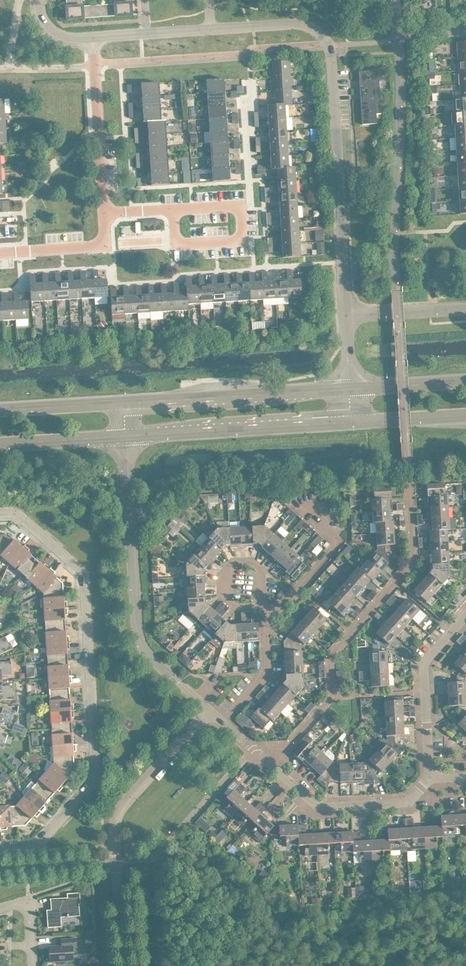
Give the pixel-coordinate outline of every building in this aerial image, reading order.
[(68,19),(100,17),(99,5),(83,6),(83,0),(67,0),(68,19)] [(99,5),(100,17),(132,15),(131,0),(115,0),(116,4),(99,5)] [(458,57),(465,56),(465,41),(457,42),(458,57)] [(459,71),(465,70),(465,56),(458,57),(459,71)] [(271,77),(273,77),(291,76),(290,62),(290,61),(272,62),(272,63),(273,71),(270,71),(271,77)] [(377,114),(382,114),(379,70),(359,72),(363,125),(378,124),(377,114)] [(272,91),(274,91),(292,90),(291,76),(273,77),(274,85),(271,85),(272,91)] [(207,80),(208,93),(225,92),(225,79),(207,80),(207,81),(207,80)] [(142,84),(142,97),(160,96),(159,83),(160,83),(160,82),(141,83),(141,84),(142,84)] [(272,99),(273,105),(273,106),(286,105),(293,105),(293,104),(292,90),(274,91),(275,99),(272,99)] [(208,93),(209,106),(226,105),(225,92),(208,93)] [(142,97),(143,109),(161,108),(160,96),(142,97)] [(454,112),(465,112),(465,99),(461,99),(453,99),(454,112)] [(209,106),(209,118),(227,117),(226,105),(209,106)] [(268,106),(269,119),(286,118),(286,105),(273,106),(273,105),(267,106),(268,106)] [(196,106),(188,107),(189,115),(197,114),(196,106)] [(144,122),(148,122),(162,121),(161,108),(143,109),(144,122)] [(455,125),(465,124),(465,112),(454,112),(452,113),(453,125),(455,125)] [(209,118),(210,131),(228,130),(227,117),(209,118)] [(269,119),(269,131),(287,130),(286,118),(269,119)] [(148,122),(149,134),(166,133),(166,121),(166,120),(162,121),(148,122)] [(456,138),(465,137),(465,124),(455,125),(456,138)] [(210,131),(211,143),(229,142),(228,130),(210,131)] [(269,131),(270,144),(288,143),(287,130),(269,131)] [(149,134),(150,147),(167,146),(166,133),(149,134)] [(457,150),(465,150),(465,137),(456,138),(457,150)] [(211,143),(212,156),(229,155),(229,142),(211,143)] [(270,144),(271,156),(289,155),(288,143),(270,144)] [(150,147),(150,160),(168,158),(167,146),(150,147)] [(457,163),(465,162),(465,150),(457,150),(457,163)] [(212,156),(213,168),(230,167),(229,155),(212,156)] [(272,169),(278,169),(290,168),(289,155),(271,156),(272,169)] [(150,160),(151,172),(169,171),(168,158),(150,160)] [(458,175),(465,175),(465,162),(457,163),(458,175)] [(230,167),(213,168),(213,181),(213,182),(231,180),(230,167)] [(278,169),(279,182),(296,180),(296,168),(296,167),(290,168),(278,169)] [(169,171),(151,172),(152,185),(170,184),(169,171)] [(279,182),(279,194),(297,193),(296,180),(279,182)] [(279,194),(280,207),(298,206),(297,193),(279,194)] [(280,207),(281,219),(299,218),(298,206),(280,207)] [(281,219),(282,232),(300,231),(299,218),(281,219)] [(324,230),(316,231),(316,241),(324,241),(324,230)] [(282,232),(283,244),(300,243),(300,231),(282,232)] [(300,243),(283,244),(284,257),(283,257),(301,256),(300,243)] [(93,270),(94,280),(95,298),(107,297),(108,297),(107,279),(106,279),(99,280),(98,269),(93,270)] [(80,271),(81,281),(82,298),(95,298),(94,280),(86,280),(85,270),(80,271)] [(274,271),(275,281),(276,299),(289,298),(288,280),(280,281),(279,270),(274,271)] [(287,270),(288,280),(289,298),(301,297),(302,297),(301,279),(300,279),(300,280),(293,280),(292,270),(287,270)] [(68,271),(69,282),(70,299),(82,298),(81,281),(74,281),(73,271),(68,271)] [(262,272),(262,282),(263,282),(264,299),(276,299),(275,281),(267,282),(267,271),(262,272)] [(55,272),(56,282),(57,300),(70,299),(69,282),(61,282),(60,272),(55,272)] [(249,272),(250,283),(251,300),(264,299),(263,282),(262,282),(255,282),(254,272),(249,272)] [(44,283),(43,283),(36,284),(35,273),(30,274),(31,291),(31,301),(32,302),(32,301),(45,301),(44,283)] [(43,273),(43,283),(44,283),(45,301),(57,300),(56,282),(48,283),(48,273),(43,273)] [(237,273),(237,283),(239,301),(251,300),(250,283),(242,283),(242,273),(237,273)] [(212,275),(212,285),(213,302),(226,302),(225,284),(217,285),(217,274),(212,275)] [(224,274),(225,284),(226,302),(239,301),(237,283),(230,284),(229,274),(224,274)] [(199,275),(200,286),(201,303),(213,302),(212,285),(205,285),(204,275),(199,275)] [(186,276),(187,292),(188,304),(201,303),(200,286),(192,286),(192,276),(186,276)] [(161,284),(162,294),(163,311),(175,311),(174,293),(167,294),(166,283),(161,284)] [(174,283),(174,293),(175,311),(188,310),(189,310),(188,304),(187,292),(180,293),(179,283),(174,283)] [(148,284),(149,295),(150,312),(163,311),(162,294),(154,294),(154,284),(148,284)] [(136,285),(137,295),(138,313),(150,312),(149,295),(142,295),(141,285),(136,285)] [(124,296),(117,297),(116,286),(111,287),(112,315),(113,315),(125,314),(124,296)] [(123,286),(124,296),(125,314),(138,313),(137,295),(129,296),(129,286),(123,286)] [(14,292),(14,302),(15,302),(16,319),(28,319),(29,319),(28,301),(27,301),(26,301),(19,302),(19,291),(14,292)] [(1,293),(2,303),(3,320),(16,319),(15,302),(14,302),(7,302),(6,292),(1,293)] [(427,485),(428,496),(445,495),(445,484),(427,485)] [(374,488),(374,499),(374,500),(392,498),(391,487),(374,488)] [(218,494),(200,495),(205,503),(219,502),(218,494)] [(429,508),(431,508),(448,506),(448,495),(445,495),(428,496),(429,508)] [(372,499),(373,511),(390,510),(393,510),(392,498),(374,500),(374,499),(372,499)] [(431,508),(432,519),(449,518),(448,506),(431,508)] [(373,523),(376,523),(376,522),(391,521),(390,510),(373,511),(373,523)] [(432,519),(432,530),(447,529),(447,530),(450,530),(449,518),(432,519)] [(303,528),(307,531),(310,527),(302,519),(294,528),(299,532),(303,528)] [(376,523),(377,534),(394,533),(393,521),(391,521),(376,522),(376,523)] [(264,526),(252,527),(253,544),(259,544),(264,526)] [(274,534),(264,526),(259,544),(263,547),(274,534)] [(241,527),(229,528),(230,545),(230,548),(242,547),(241,527)] [(252,527),(241,527),(242,547),(254,546),(253,544),(252,527)] [(229,528),(217,529),(226,546),(230,545),(229,528)] [(217,529),(209,538),(222,550),(226,546),(217,529)] [(418,538),(419,543),(448,541),(447,530),(447,529),(432,530),(430,530),(430,537),(418,538)] [(377,534),(378,549),(386,552),(385,545),(395,544),(394,533),(377,534)] [(10,563),(25,545),(20,541),(18,543),(8,534),(0,535),(0,539),(1,555),(10,563)] [(282,542),(274,534),(263,547),(271,555),(282,542)] [(311,544),(315,548),(324,539),(319,535),(311,544)] [(209,538),(202,547),(214,558),(222,550),(209,538)] [(431,547),(431,553),(449,552),(448,541),(419,543),(419,547),(431,547)] [(291,549),(282,542),(271,555),(279,562),(291,549)] [(154,544),(152,551),(161,554),(163,546),(154,544)] [(10,563),(23,574),(36,559),(28,552),(30,550),(25,545),(10,563)] [(202,547),(194,555),(207,567),(214,558),(202,547)] [(299,557),(291,549),(279,562),(278,564),(286,572),(298,559),(299,557)] [(378,549),(367,561),(380,572),(385,576),(389,580),(393,577),(384,569),(388,563),(381,557),(386,552),(378,549)] [(431,553),(432,565),(449,564),(449,552),(431,553)] [(194,555),(186,564),(204,570),(207,567),(194,555)] [(23,574),(35,585),(51,568),(46,563),(44,566),(36,559),(23,574)] [(306,566),(298,559),(286,572),(295,579),(306,566)] [(367,561),(360,569),(371,579),(373,581),(380,572),(367,561)] [(186,564),(187,576),(204,575),(204,570),(186,564)] [(432,565),(432,570),(450,576),(449,564),(432,565)] [(358,567),(350,576),(364,588),(371,579),(360,569),(358,567)] [(35,585),(44,593),(64,591),(63,583),(54,575),(56,573),(51,568),(35,585)] [(432,570),(429,573),(442,585),(450,576),(432,570)] [(429,573),(421,582),(435,593),(442,585),(429,573)] [(187,576),(187,588),(205,587),(204,575),(187,576)] [(350,576),(343,585),(356,596),(364,588),(350,576)] [(435,593),(421,582),(414,591),(427,602),(435,593)] [(16,584),(9,591),(14,597),(24,591),(16,584)] [(343,585),(335,593),(348,605),(356,596),(343,585)] [(312,586),(308,590),(314,595),(318,590),(312,586)] [(187,588),(188,599),(205,598),(205,587),(187,588)] [(44,593),(45,610),(68,608),(68,601),(65,601),(64,591),(44,593)] [(348,605),(335,593),(328,602),(345,617),(350,612),(356,618),(359,614),(355,611),(348,605)] [(9,596),(4,601),(9,605),(14,600),(9,596)] [(188,599),(189,611),(206,603),(205,598),(188,599)] [(407,599),(399,607),(412,619),(420,610),(407,599)] [(203,630),(206,627),(226,605),(222,602),(214,611),(209,606),(195,623),(203,630)] [(194,624),(195,623),(209,606),(206,603),(189,611),(183,614),(194,624)] [(206,627),(215,635),(226,622),(222,617),(230,608),(226,605),(206,627)] [(306,615),(319,627),(327,618),(314,607),(306,615)] [(399,607),(392,616),(405,627),(412,619),(399,607)] [(45,610),(46,627),(66,625),(65,615),(68,615),(68,608),(45,610)] [(242,624),(235,625),(236,642),(248,641),(246,612),(241,612),(242,624)] [(251,612),(246,612),(248,641),(259,641),(258,623),(252,623),(251,612)] [(299,624),(312,636),(319,627),(306,615),(299,624)] [(392,616),(384,624),(397,636),(405,627),(392,616)] [(211,639),(222,649),(230,625),(226,622),(215,635),(211,639)] [(284,641),(302,647),(312,636),(299,624),(284,641)] [(383,640),(379,645),(387,647),(397,636),(384,624),(376,633),(383,640)] [(46,627),(47,644),(70,642),(70,635),(67,636),(66,625),(46,627)] [(230,625),(222,649),(237,648),(236,642),(235,625),(230,625)] [(163,633),(159,638),(165,643),(169,638),(163,633)] [(0,654),(12,649),(6,637),(0,640),(0,654)] [(464,641),(460,637),(456,641),(465,649),(465,643),(464,641)] [(366,641),(358,639),(358,647),(366,647),(366,641)] [(285,664),(303,663),(302,647),(284,641),(285,664)] [(47,644),(48,661),(68,660),(67,649),(70,649),(70,642),(47,644)] [(414,643),(410,648),(415,651),(419,646),(414,643)] [(370,652),(370,664),(388,663),(387,647),(379,645),(379,652),(370,652)] [(457,675),(465,678),(465,677),(465,658),(462,655),(454,663),(462,670),(457,675)] [(220,657),(215,672),(221,672),(226,659),(220,657)] [(189,658),(184,663),(187,666),(191,662),(192,661),(189,658)] [(48,661),(49,678),(72,677),(72,670),(69,670),(68,660),(48,661)] [(2,681),(2,675),(12,675),(12,662),(0,662),(0,681),(2,681)] [(286,675),(303,674),(303,663),(285,664),(286,675)] [(370,664),(371,675),(389,674),(388,663),(370,664)] [(194,665),(191,669),(194,673),(199,667),(196,664),(194,665)] [(286,680),(304,686),(303,674),(286,675),(286,680)] [(389,674),(371,675),(372,687),(389,686),(389,674)] [(448,683),(448,694),(465,693),(465,678),(457,675),(457,682),(448,683)] [(49,678),(50,695),(70,694),(70,684),(73,683),(72,677),(49,678)] [(283,684),(296,695),(304,686),(286,680),(283,684)] [(0,681),(0,694),(1,694),(1,700),(14,699),(13,686),(3,686),(2,681),(0,681)] [(275,692),(288,704),(296,695),(283,684),(275,692)] [(268,701),(281,713),(285,716),(293,708),(288,704),(275,692),(268,701)] [(263,703),(259,708),(272,719),(271,720),(273,721),(281,713),(268,701),(266,699),(263,697),(259,693),(256,697),(263,703)] [(459,712),(465,709),(465,695),(465,693),(448,694),(449,706),(459,705),(459,712)] [(50,695),(51,712),(74,711),(74,704),(71,704),(70,694),(50,695)] [(403,712),(409,711),(415,711),(415,706),(403,707),(402,700),(385,701),(385,713),(403,712)] [(2,721),(11,724),(16,711),(4,708),(2,713),(0,713),(0,726),(2,721)] [(272,719),(259,708),(251,717),(264,728),(271,720),(272,719)] [(51,712),(52,729),(72,728),(72,718),(75,718),(74,711),(51,712)] [(385,713),(386,724),(403,723),(403,712),(385,713)] [(243,713),(236,720),(243,727),(250,719),(243,713)] [(386,724),(387,740),(395,743),(395,735),(404,735),(403,723),(386,724)] [(22,725),(19,733),(26,735),(29,727),(22,725)] [(52,729),(53,746),(76,745),(76,738),(73,738),(72,728),(52,729)] [(4,747),(8,734),(0,732),(0,746),(4,747)] [(294,754),(302,762),(314,749),(314,748),(309,744),(313,740),(307,734),(299,743),(301,745),(294,754)] [(381,737),(372,747),(390,763),(398,754),(399,756),(407,747),(395,743),(387,740),(381,737)] [(53,746),(54,763),(74,762),(74,752),(77,752),(76,745),(53,746)] [(311,769),(313,768),(313,767),(328,750),(325,747),(321,751),(315,747),(314,748),(314,749),(302,762),(311,769)] [(364,757),(366,763),(370,770),(375,765),(382,772),(390,763),(372,747),(364,757)] [(313,767),(313,768),(329,782),(336,765),(330,759),(334,755),(328,750),(313,767)] [(31,756),(28,763),(37,766),(39,760),(37,759),(38,757),(32,755),(32,757),(31,756)] [(17,759),(13,765),(18,769),(22,762),(17,759)] [(54,763),(47,772),(64,787),(69,782),(67,780),(75,770),(74,762),(54,763)] [(351,764),(352,783),(364,783),(364,784),(377,784),(370,770),(366,763),(351,764)] [(341,784),(352,783),(351,764),(336,765),(329,782),(340,782),(341,784)] [(411,766),(404,774),(411,780),(418,772),(411,766)] [(5,772),(0,778),(5,782),(10,777),(5,772)] [(47,772),(36,784),(51,798),(58,790),(60,792),(64,787),(47,772)] [(224,810),(233,818),(247,802),(240,796),(247,788),(240,782),(226,798),(231,802),(224,810)] [(36,784),(24,797),(42,813),(46,807),(44,805),(51,798),(36,784)] [(24,797),(16,806),(18,826),(26,826),(35,816),(37,818),(42,813),(24,797)] [(249,818),(253,822),(260,814),(261,814),(263,812),(267,807),(261,801),(254,809),(247,802),(233,818),(242,826),(249,818)] [(0,807),(0,816),(1,830),(8,830),(8,827),(18,826),(16,806),(0,807)] [(260,842),(268,833),(268,832),(274,826),(273,825),(267,820),(269,817),(263,812),(261,814),(260,814),(253,822),(257,826),(251,834),(260,842)] [(451,815),(441,816),(442,837),(455,836),(454,826),(460,825),(459,812),(451,812),(451,815)] [(433,827),(424,827),(425,848),(437,847),(437,837),(442,837),(441,816),(433,816),(433,827)] [(201,817),(196,823),(201,828),(206,822),(201,817)] [(405,818),(405,825),(406,825),(407,851),(412,851),(413,849),(425,848),(424,827),(414,828),(414,818),(405,818)] [(287,846),(299,846),(298,825),(280,826),(276,822),(273,825),(274,826),(268,832),(268,833),(274,838),(274,840),(281,840),(281,837),(286,836),(287,846)] [(305,855),(317,855),(316,834),(307,834),(306,824),(298,825),(299,846),(305,845),(305,855)] [(398,829),(388,829),(389,850),(401,850),(403,851),(407,851),(406,825),(405,825),(397,826),(398,829)] [(341,853),(353,852),(352,832),(342,832),(342,829),(334,830),(335,843),(340,843),(341,853)] [(380,840),(371,841),(372,862),(384,861),(383,851),(389,850),(388,829),(380,830),(380,840)] [(213,830),(209,835),(214,839),(218,834),(213,830)] [(329,844),(335,843),(334,830),(326,830),(326,833),(316,834),(317,855),(330,854),(329,844)] [(352,832),(353,852),(359,852),(360,862),(372,862),(371,841),(361,841),(360,831),(352,832)] [(218,835),(214,839),(219,844),(223,840),(218,835)] [(263,870),(260,876),(267,879),(270,874),(263,870)] [(364,886),(356,887),(356,895),(365,894),(364,886)] [(77,904),(81,904),(80,892),(67,893),(68,897),(53,899),(53,910),(47,910),(48,928),(62,927),(61,916),(67,916),(67,917),(69,917),(69,915),(78,915),(77,904)] [(73,947),(77,947),(76,939),(62,940),(62,945),(50,946),(51,962),(74,960),(73,947)]
